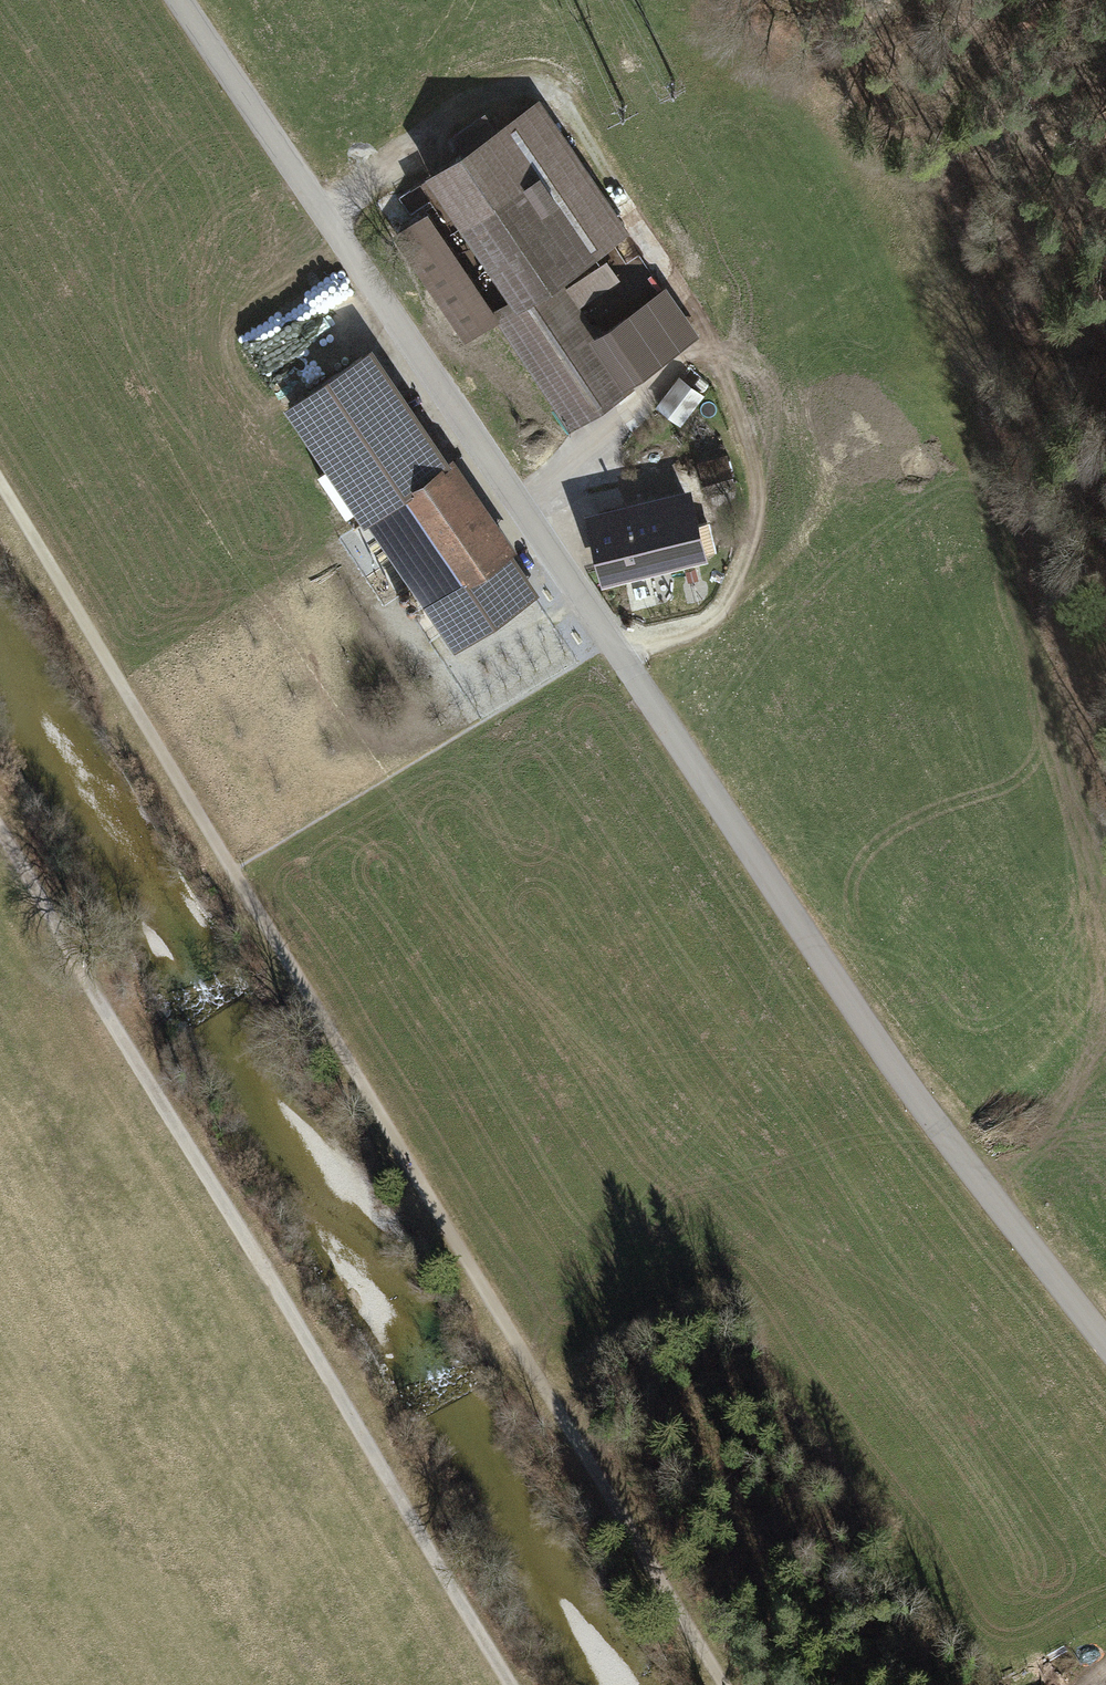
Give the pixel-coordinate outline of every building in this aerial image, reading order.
[(445,204),(390,242),(467,353),(497,332),(566,432),(628,389),(624,384),(696,334),(665,290),(595,338),(555,280),(627,231),(537,102),(427,177),(445,204)] [(296,409),(458,646),(533,595),(371,358),(296,409)] [(657,407),(682,426),(706,395),(681,376),(657,407)] [(727,458),(700,465),(706,490),(734,483),(727,458)] [(690,493),(580,518),(596,585),(706,559),(690,493)]
